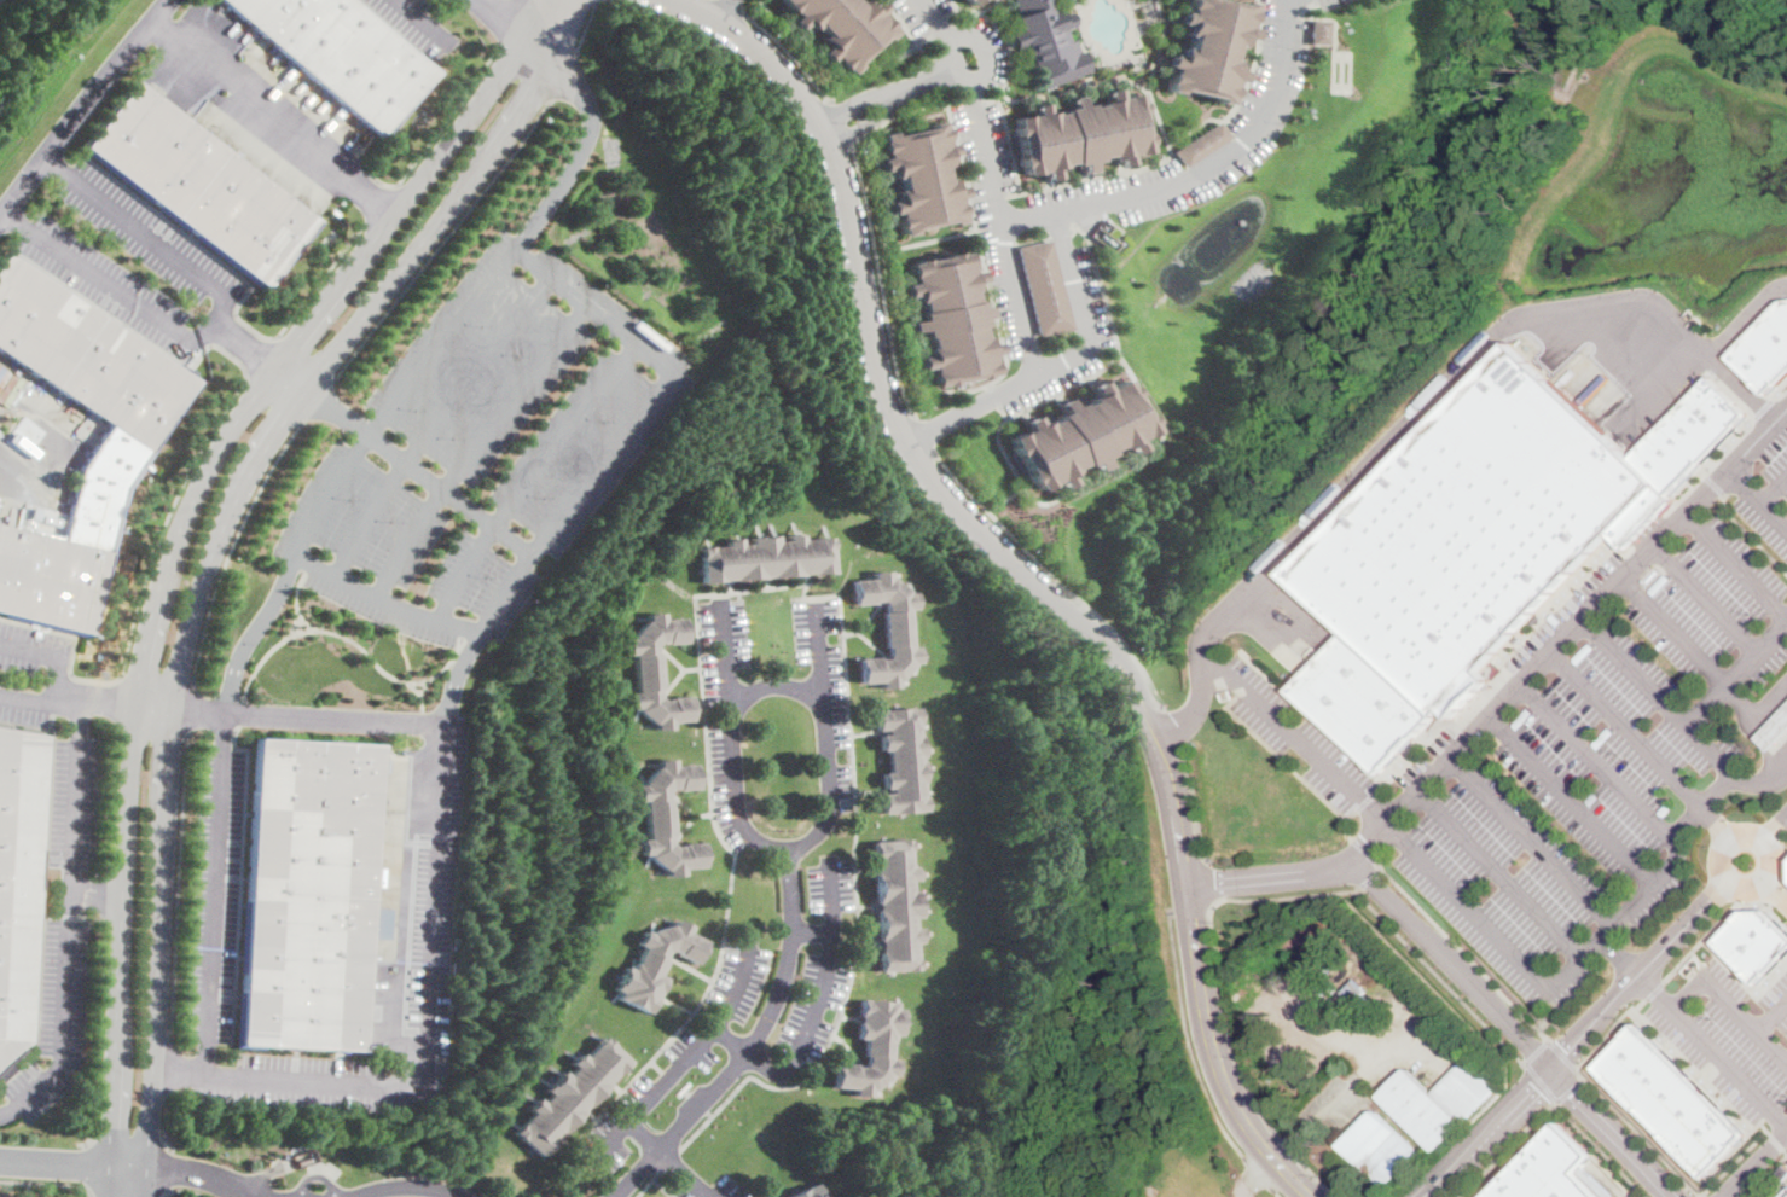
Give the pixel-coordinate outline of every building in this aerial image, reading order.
[(379,136),(221,0),(350,0),(437,75),(423,93),(419,91),(379,136)] [(858,2),(861,0),(864,0),(869,6),(875,0),(877,0),(884,7),(880,12),(883,17),(884,16),(892,23),(890,24),(897,30),(887,39),(884,35),(872,46),(875,48),(870,52),(869,50),(857,62),(859,64),(851,72),(845,66),(843,68),(836,60),(839,59),(834,54),(829,60),(820,51),(828,45),(822,37),(825,33),(818,24),(813,28),(806,21),(799,28),(791,19),(796,14),(793,10),(791,11),(784,4),(785,2),(783,0),(856,0),(858,2)] [(1019,14),(1013,0),(1048,0),(1052,10),(1057,7),(1060,13),(1069,10),(1074,23),(1064,27),(1071,40),(1077,39),(1081,51),(1084,50),(1091,70),(1048,87),(1039,68),(1042,66),(1039,63),(1031,66),(1022,45),(1016,47),(1010,31),(1020,28),(1015,16),(1019,14)] [(1241,4),(1241,0),(1252,2),(1251,11),(1253,11),(1251,21),(1248,21),(1247,27),(1254,28),(1252,39),(1242,37),(1241,46),(1235,45),(1231,58),(1237,59),(1236,69),(1246,70),(1243,81),(1236,80),(1235,86),(1236,86),(1234,97),(1231,97),(1230,103),(1219,100),(1220,97),(1183,88),(1182,92),(1171,89),(1172,82),(1170,82),(1172,72),(1174,72),(1176,66),(1168,65),(1171,54),(1180,56),(1182,47),(1189,48),(1191,35),(1185,34),(1188,24),(1178,22),(1180,11),(1188,13),(1189,7),(1187,7),(1188,0),(1222,0),(1241,4)] [(1327,43),(1311,42),(1312,18),(1328,19),(1327,43)] [(283,272),(266,294),(81,150),(134,81),(315,221),(279,269),(283,272)] [(1120,87),(1121,98),(1129,97),(1127,94),(1141,92),(1142,100),(1144,100),(1145,110),(1144,111),(1148,132),(1150,132),(1151,143),(1150,143),(1151,150),(1139,152),(1138,151),(1132,152),(1133,163),(1124,164),(1121,155),(1114,156),(1113,153),(1102,156),(1103,158),(1096,159),(1097,169),(1087,172),(1085,162),(1079,163),(1078,161),(1067,163),(1067,165),(1061,167),(1062,176),(1051,179),(1050,169),(1043,170),(1043,172),(1031,174),(1029,167),(1027,167),(1025,156),(1026,156),(1022,134),(1020,135),(1019,124),(1020,124),(1019,116),(1032,114),(1032,115),(1039,114),(1037,104),(1048,101),(1050,111),(1057,110),(1057,112),(1068,110),(1068,108),(1075,106),(1073,97),(1084,94),(1085,104),(1092,103),(1092,106),(1103,104),(1103,101),(1110,99),(1108,89),(1120,87)] [(942,120),(945,127),(946,127),(948,138),(947,138),(948,144),(956,141),(958,152),(948,155),(951,164),(945,167),(947,178),(953,176),(955,186),(965,185),(968,196),(961,197),(962,203),(963,202),(965,213),(964,213),(965,221),(955,223),(953,220),(916,228),(917,232),(905,234),(904,227),(903,227),(900,216),(901,216),(900,211),(893,213),(890,201),(900,198),(898,188),(904,187),(901,176),(895,178),(893,168),(883,170),(881,158),(888,157),(887,152),(884,152),(882,140),(884,140),(883,133),(894,130),(895,134),(933,126),(932,122),(942,120)] [(1189,165),(1179,151),(1223,121),(1232,135),(1189,165)] [(1074,327),(1042,333),(1023,246),(1057,239),(1074,327)] [(961,251),(962,254),(969,251),(973,265),(971,265),(973,271),(981,269),(984,280),(974,281),(976,289),(973,290),(975,302),(979,301),(980,308),(990,306),(991,315),(981,318),(984,325),(981,325),(982,337),(985,336),(987,343),(997,341),(998,351),(990,354),(991,361),(992,360),(994,373),(986,374),(986,377),(976,379),(976,377),(955,380),(955,383),(945,385),(945,383),(936,385),(934,372),(935,371),(934,366),(924,367),(922,356),(932,354),(930,347),(933,347),(930,336),(928,336),(927,329),(917,331),(915,320),(924,319),(923,312),(926,310),(923,300),(921,301),(919,294),(910,296),(907,284),(917,283),(916,275),(915,275),(912,263),(919,262),(919,260),(929,257),(929,260),(951,255),(951,252),(961,251)] [(89,635),(0,614),(0,525),(64,541),(81,470),(110,426),(0,352),(0,263),(6,254),(176,368),(192,379),(196,382),(124,489),(89,635)] [(1731,356),(1786,298),(1786,376),(1770,394),(1731,356)] [(1677,500),(1671,493),(1634,455),(1521,339),(1389,472),(1289,574),(1347,632),(1429,714),(1433,717),(1440,711),(1446,719),(1486,681),(1476,670),(1613,535),(1628,548),(1677,500)] [(195,374),(192,379),(176,368),(179,365),(180,364),(195,374)] [(1634,455),(1716,374),(1753,413),(1671,493),(1634,455)] [(1118,378),(1121,385),(1124,384),(1129,394),(1126,394),(1137,414),(1139,413),(1143,422),(1142,423),(1145,430),(1135,436),(1133,435),(1127,438),(1132,447),(1122,452),(1119,443),(1112,447),(1109,444),(1100,449),(1102,453),(1096,455),(1100,465),(1090,470),(1086,461),(1080,464),(1079,461),(1068,466),(1069,470),(1063,472),(1068,482),(1058,487),(1054,478),(1048,482),(1048,483),(1037,489),(1033,482),(1031,483),(1026,473),(1027,472),(1017,453),(1016,454),(1011,444),(1013,444),(1009,436),(1020,430),(1021,431),(1027,429),(1022,420),(1032,414),(1037,423),(1044,419),(1045,422),(1054,417),(1052,414),(1060,411),(1055,402),(1064,397),(1068,406),(1075,402),(1077,405),(1086,400),(1085,397),(1091,394),(1086,384),(1097,379),(1101,388),(1107,385),(1106,384),(1118,378)] [(799,534),(799,535),(801,535),(802,540),(830,538),(831,550),(831,574),(802,575),(801,575),(771,577),(765,577),(765,579),(723,581),(723,582),(702,583),(700,548),(726,546),(725,541),(730,541),(730,540),(739,539),(741,545),(750,544),(750,538),(777,535),(777,542),(788,541),(787,534),(799,534)] [(889,571),(889,577),(892,577),(907,591),(907,593),(913,593),(915,609),(909,610),(911,647),(917,647),(918,663),(912,663),(912,667),(899,681),(897,681),(897,687),(881,688),(881,682),(861,684),(860,672),(859,672),(858,659),(877,657),(878,659),(884,659),(889,655),(888,647),(886,649),(882,612),(886,612),(886,605),(881,602),(874,602),(874,605),(854,606),(853,581),(874,580),(874,573),(889,571)] [(1670,577),(1653,594),(1648,589),(1665,573),(1670,577)] [(662,612),(663,620),(683,618),(685,643),(667,644),(667,643),(657,643),(655,647),(656,655),(658,655),(662,690),(658,690),(660,697),(663,701),(671,701),(671,698),(690,697),(691,709),(690,709),(691,721),(671,722),(672,728),(656,731),(655,725),(652,725),(638,711),(638,709),(631,710),(629,693),(637,693),(633,655),(627,656),(626,640),(632,639),(632,637),(645,621),(646,621),(646,615),(662,612)] [(1559,621),(1554,626),(1545,617),(1550,612),(1559,621)] [(1347,632),(1288,690),(1371,774),(1429,714),(1347,632)] [(1591,646),(1576,663),(1570,658),(1586,641),(1591,646)] [(1701,674),(1693,682),(1688,676),(1696,669),(1701,674)] [(1684,691),(1676,699),(1671,695),(1679,686),(1684,691)] [(1757,736),(1786,706),(1786,732),(1770,749),(1757,736)] [(1527,711),(1510,728),(1505,724),(1522,707),(1527,711)] [(917,708),(918,722),(917,722),(918,736),(919,736),(919,745),(921,745),(922,757),(919,757),(919,762),(922,761),(923,771),(922,771),(923,784),(921,784),(922,797),(924,797),(924,812),(916,813),(882,815),(881,794),(890,794),(890,789),(883,790),(883,773),(889,773),(888,751),(881,751),(880,736),(886,736),(886,732),(876,732),(876,725),(875,711),(884,710),(917,708)] [(1611,731),(1595,748),(1590,743),(1606,726),(1611,731)] [(14,1069),(0,1082),(0,728),(47,737),(31,1042),(8,1063),(14,1069)] [(376,893),(375,906),(370,906),(362,1052),(239,1045),(255,739),(379,745),(371,891),(376,893)] [(674,760),(674,766),(695,765),(697,789),(678,791),(678,789),(669,790),(667,794),(667,801),(671,801),(673,836),(671,837),(671,843),(674,847),(681,847),(681,844),(701,843),(703,867),(683,868),(684,876),(667,877),(667,871),(665,871),(650,859),(649,855),(643,856),(642,839),(648,839),(644,802),(638,802),(637,786),(643,785),(643,783),(655,768),(658,767),(657,761),(674,760)] [(1595,795),(1588,804),(1582,800),(1590,791),(1595,795)] [(1671,807),(1663,817),(1658,812),(1666,802),(1671,807)] [(909,843),(910,866),(915,866),(915,870),(917,870),(917,881),(910,881),(911,891),(917,890),(918,903),(917,903),(917,906),(918,906),(919,918),(912,919),(913,929),(919,928),(921,939),(918,939),(919,942),(913,943),(916,971),(880,972),(880,961),(880,952),(880,942),(878,942),(876,910),(877,910),(877,905),(876,905),(875,893),(874,872),(875,872),(872,842),(909,839),(909,843)] [(1630,877),(1621,887),(1617,881),(1624,872),(1630,877)] [(1744,911),(1716,940),(1756,980),(1786,950),(1786,931),(1766,911),(1744,911)] [(675,920),(690,928),(687,932),(706,942),(695,965),(678,957),(679,954),(672,951),(667,952),(663,959),(666,960),(658,976),(666,978),(649,1015),(617,999),(620,994),(614,990),(619,982),(622,975),(621,975),(626,966),(632,970),(634,964),(636,964),(643,948),(638,946),(644,931),(650,934),(651,931),(671,925),(673,925),(675,920)] [(1298,976),(1292,983),(1286,978),(1292,971),(1298,976)] [(1367,986),(1339,1015),(1330,1006),(1358,977),(1367,986)] [(901,1010),(900,1022),(899,1021),(899,1023),(900,1024),(899,1036),(892,1035),(892,1042),(890,1042),(889,1061),(895,1061),(895,1063),(894,1063),(894,1076),(888,1076),(888,1079),(872,1091),(870,1091),(869,1098),(853,1097),(853,1089),(834,1088),(835,1063),(854,1064),(854,1067),(861,1068),(866,1064),(866,1057),(864,1057),(865,1040),(857,1040),(857,1033),(858,1022),(859,1022),(860,1000),(895,1003),(894,1010),(901,1010)] [(1636,1024),(1594,1067),(1705,1176),(1747,1133),(1636,1024)] [(611,1046),(629,1062),(615,1077),(614,1076),(613,1077),(607,1083),(609,1085),(587,1108),(586,1106),(582,1111),(582,1112),(562,1135),(561,1135),(553,1143),(555,1143),(540,1158),(514,1134),(533,1112),(529,1110),(530,1109),(529,1106),(538,1098),(544,1103),(550,1096),(545,1091),(558,1079),(557,1077),(563,1071),(568,1075),(575,1068),(570,1064),(576,1057),(578,1058),(581,1054),(585,1058),(603,1038),(611,1046)] [(1462,1065),(1461,1065),(1461,1064),(1470,1056),(1480,1065),(1464,1065),(1462,1065)] [(1497,1088),(1490,1097),(1437,1152),(1381,1098),(1409,1069),(1434,1093),(1461,1065),(1462,1065),(1464,1065),(1480,1065),(1501,1085),(1497,1088)] [(1396,1180),(1386,1190),(1341,1146),(1374,1114),(1375,1111),(1420,1155),(1396,1180)] [(1478,1196),(1600,1196),(1572,1169),(1588,1154),(1554,1120),(1478,1196)] [(1774,1178),(1783,1186),(1773,1196),(1786,1196),(1786,1164),(1774,1178)] [(820,1196),(819,1196),(785,1196),(803,1187),(805,1189),(813,1184),(820,1196)]
